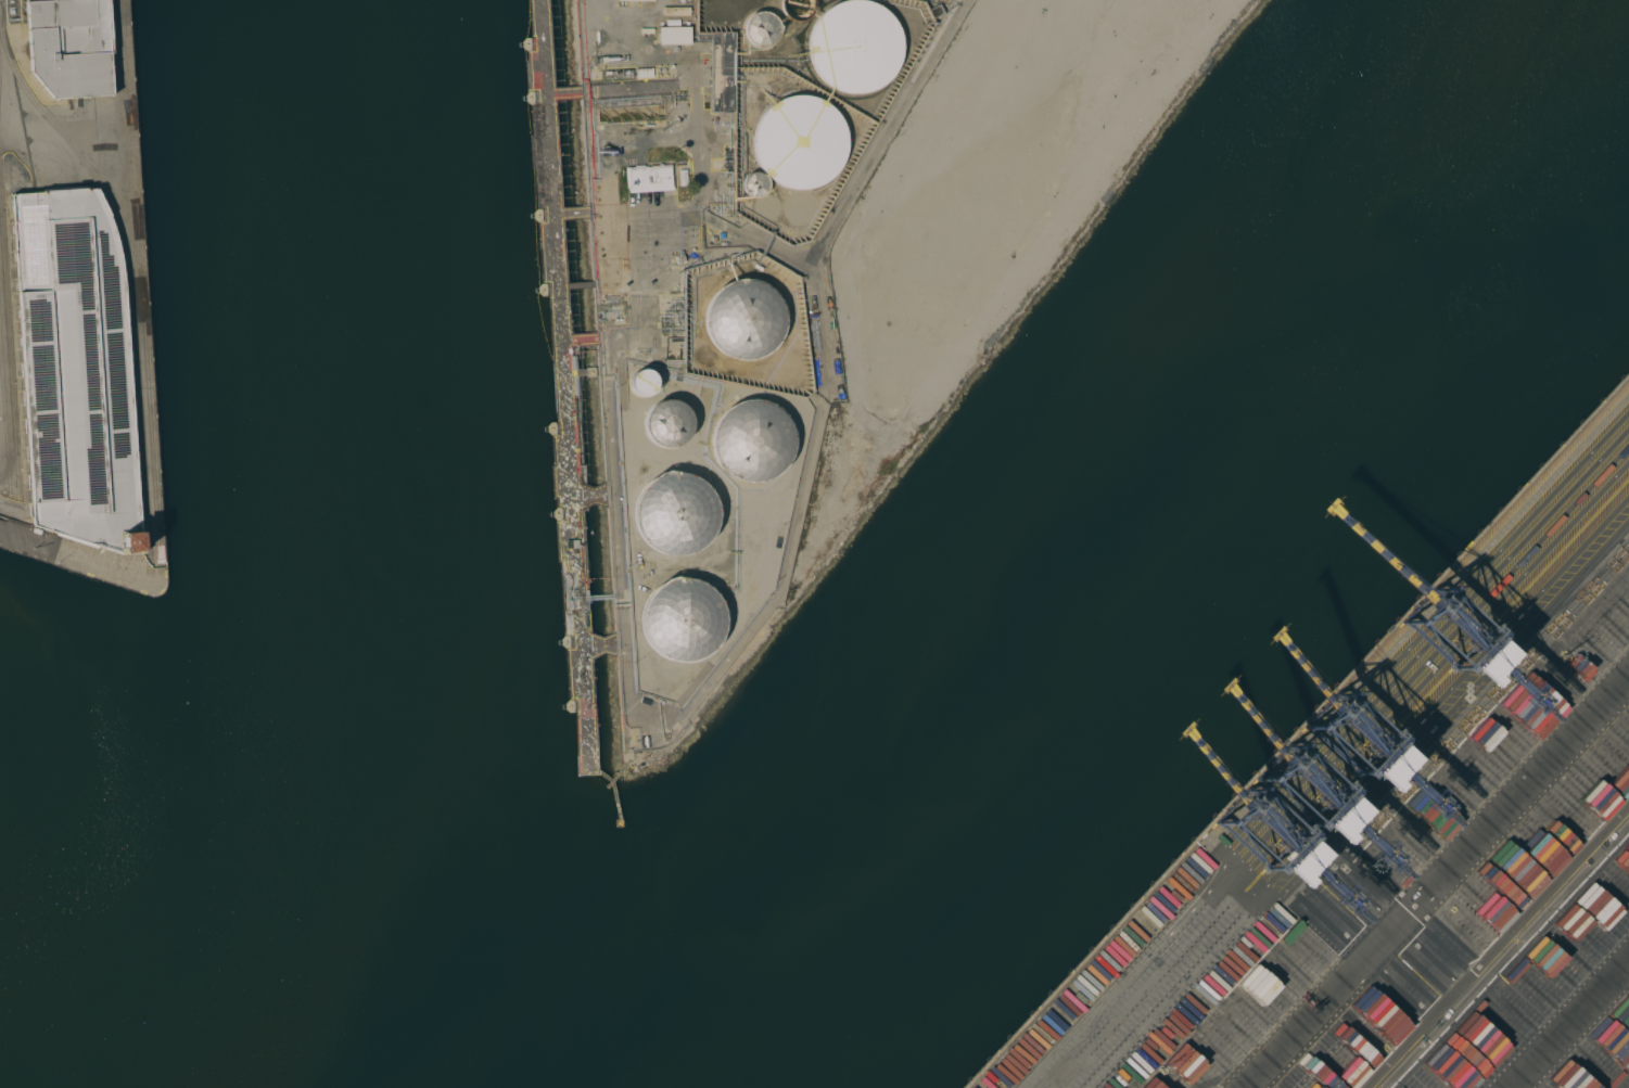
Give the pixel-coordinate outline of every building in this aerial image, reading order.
[(31,69),(27,0),(111,0),(114,52),(112,52),(115,93),(54,97),(31,69)] [(782,2),(783,0),(818,0),(818,2),(816,10),(811,16),(804,20),(797,20),(789,16),(785,10),(782,2)] [(828,8),(845,0),(871,0),(888,8),(901,25),(906,46),(901,66),(888,82),(868,92),(848,92),(828,82),(815,66),(811,46),(815,25),(828,8)] [(939,3),(944,13),(932,18),(928,10),(939,3)] [(779,35),(774,41),(767,44),(759,44),(752,41),(747,35),(746,27),(747,20),(752,14),(759,10),(767,10),(774,14),(779,20),(780,27),(779,35)] [(690,26),(690,44),(659,44),(659,26),(690,26)] [(735,112),(711,112),(711,40),(697,40),(697,31),(735,31),(735,112)] [(652,67),(653,77),(637,78),(636,68),(652,67)] [(844,162),(831,179),(813,188),(791,188),(772,179),(759,162),(754,141),(759,120),(772,104),(791,94),(813,94),(831,104),(844,120),(850,141),(844,162)] [(690,174),(687,174),(687,170),(678,170),(678,165),(687,165),(686,161),(689,161),(690,174)] [(627,193),(625,167),(635,167),(634,165),(644,164),(644,166),(659,165),(659,164),(662,163),(662,165),(671,164),(673,189),(627,193)] [(767,190),(763,194),(759,196),(753,196),(748,194),(744,190),(743,184),(744,179),(748,175),(753,172),(759,172),(763,175),(767,179),(768,184),(767,190)] [(13,193),(100,188),(115,222),(122,246),(126,270),(145,558),(144,558),(144,563),(125,563),(125,558),(35,528),(13,193)] [(684,254),(685,260),(676,264),(675,256),(684,254)] [(782,338),(771,353),(754,360),(736,360),(720,353),(709,338),(704,320),(709,303),(720,289),(736,281),(754,281),(771,289),(782,303),(787,320),(782,338)] [(653,389),(650,394),(646,397),(639,397),(635,394),(632,389),(631,384),(632,379),(635,374),(639,372),(646,372),(650,374),(653,379),(654,384),(653,389)] [(689,436),(683,445),(673,449),(662,449),(652,445),(646,436),(644,426),(646,415),(652,408),(662,404),(673,404),(683,408),(689,415),(691,426),(689,436)] [(791,463),(779,477),(763,486),(743,486),(727,477),(715,463),(711,445),(715,426),(727,411),(743,404),(763,404),(779,411),(791,426),(796,445),(791,463)] [(713,538),(700,552),(684,561),(664,561),(647,552),(635,538),(631,519),(635,500),(647,485),(664,477),(684,477),(700,485),(713,500),(716,519),(713,538)] [(721,644),(709,660),(691,668),(673,668),(656,660),(644,644),(639,626),(644,607),(656,592),(673,584),(691,584),(709,592),(721,607),(725,626),(721,644)]
